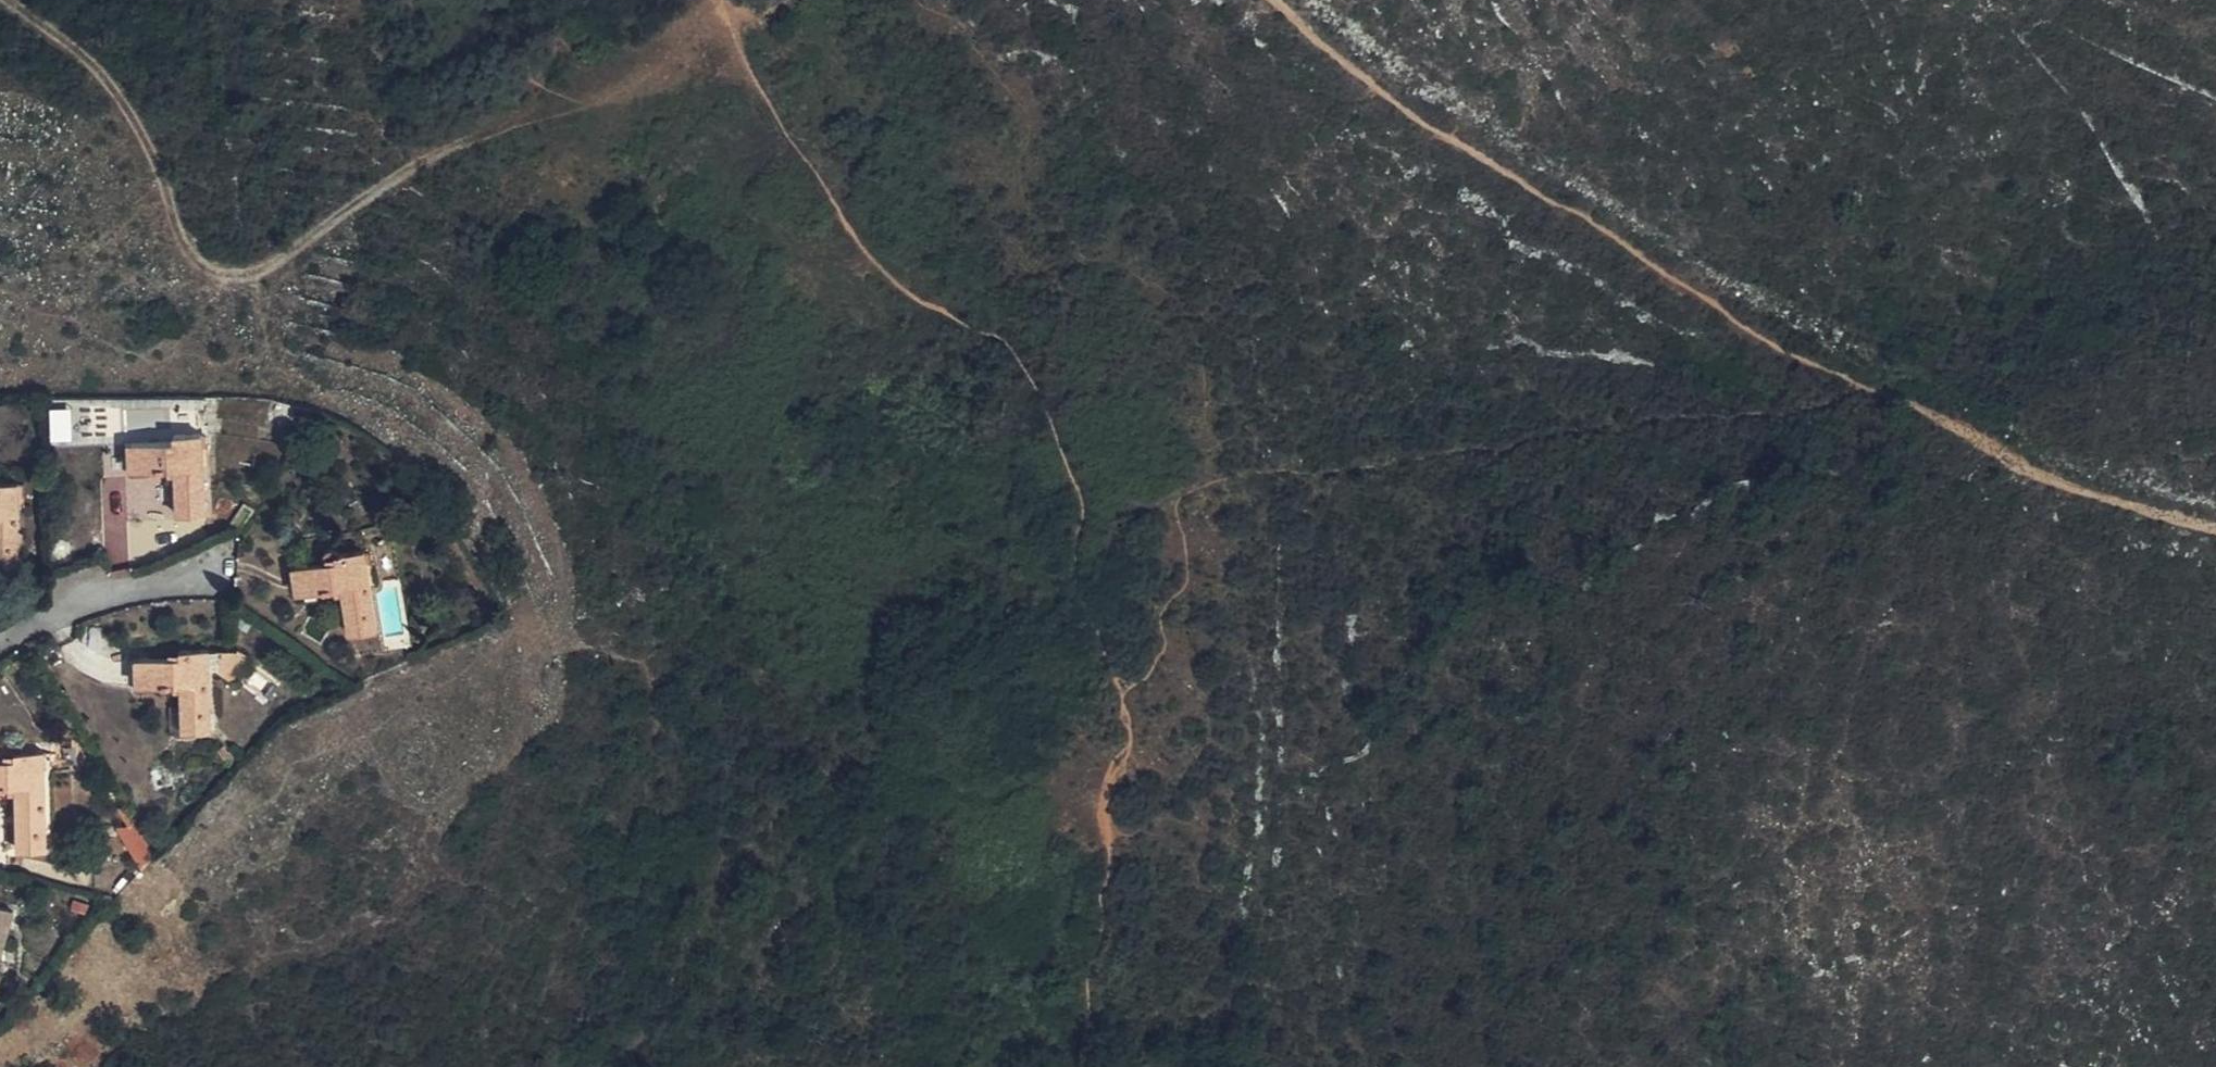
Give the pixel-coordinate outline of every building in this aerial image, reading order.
[(207,512),(203,431),(176,433),(175,440),(134,441),(135,468),(176,467),(178,512),(207,512)] [(19,482),(0,482),(0,562),(19,563),(19,482)] [(378,628),(365,548),(340,552),(335,548),(330,547),(325,552),(318,553),(318,562),(298,566),(302,592),(343,585),(349,631),(378,628)] [(255,621),(243,612),(235,622),(247,630),(255,621)] [(210,667),(210,649),(210,647),(181,649),(181,655),(140,656),(140,682),(182,682),(183,729),(211,728),(210,667)] [(236,648),(219,649),(218,666),(219,669),(235,678),(249,658),(236,648)] [(219,649),(210,649),(210,667),(218,666),(219,649)] [(182,704),(170,704),(170,729),(183,729),(182,704)] [(80,740),(55,740),(56,769),(94,766),(80,740)] [(46,751),(17,752),(17,758),(0,758),(0,785),(17,784),(18,848),(46,847),(46,751)] [(129,826),(136,821),(127,805),(120,809),(129,826)] [(148,862),(155,854),(136,821),(129,826),(126,827),(148,862)] [(14,911),(0,906),(0,956),(14,911)]
